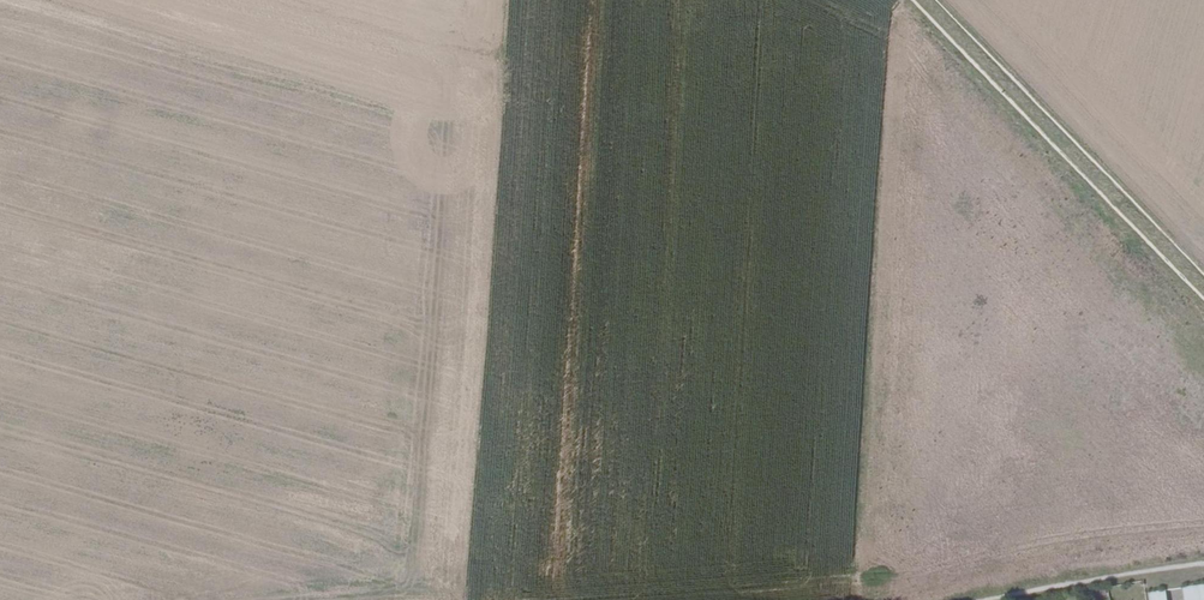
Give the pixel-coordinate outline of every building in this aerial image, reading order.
[(1181,588),(1183,599),(1203,599),(1203,584),(1181,588)] [(1148,599),(1165,599),(1163,590),(1147,593),(1148,599)]
